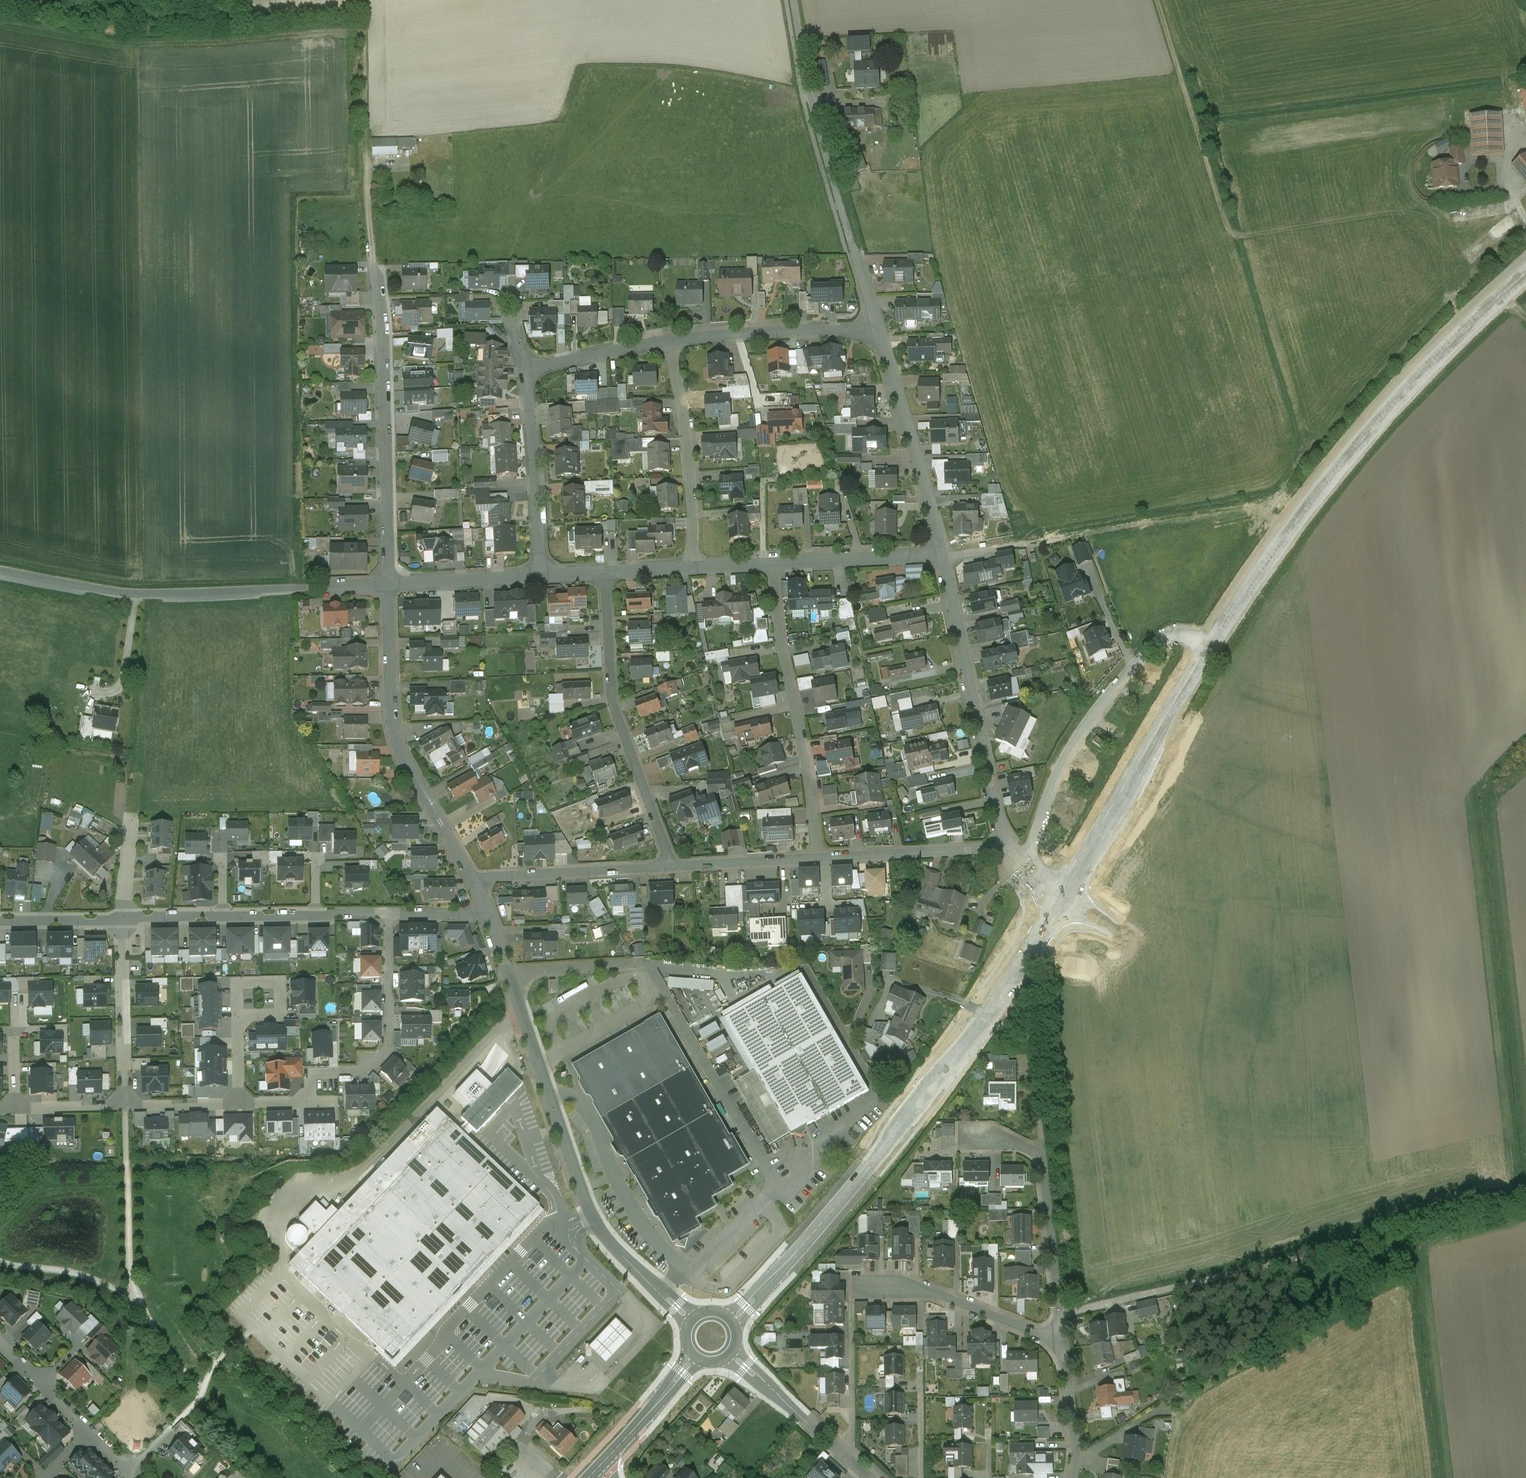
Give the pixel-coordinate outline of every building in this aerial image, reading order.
[(869,40),(847,41),(848,55),(870,54),(869,40)] [(855,65),(856,90),(880,89),(879,64),(855,65)] [(873,111),(839,113),(839,119),(839,130),(844,130),(874,128),(873,111)] [(1501,115),(1471,116),(1472,134),(1473,156),(1503,155),(1501,115)] [(839,119),(832,119),(833,129),(836,140),(846,136),(844,130),(839,130),(839,119)] [(1439,151),(1452,146),(1449,138),(1436,143),(1439,151)] [(396,139),(372,140),(373,156),(397,155),(396,148),(396,139)] [(408,139),(396,139),(396,148),(409,148),(408,139)] [(1462,149),(1451,150),(1452,164),(1456,164),(1456,165),(1463,164),(1462,149)] [(1512,166),(1525,183),(1525,155),(1512,166)] [(1452,164),(1434,165),(1435,188),(1457,187),(1456,165),(1456,164),(1452,164)] [(924,255),(908,255),(908,263),(913,263),(913,267),(924,266),(924,255)] [(758,258),(747,258),(747,272),(751,272),(751,277),(758,277),(758,258)] [(782,264),(772,264),(772,261),(764,261),(764,283),(775,283),(775,282),(782,282),(782,264)] [(800,282),(800,261),(792,261),(792,263),(782,264),(782,282),(789,281),(789,283),(800,282)] [(508,276),(508,263),(497,263),(497,269),(498,269),(498,277),(508,276)] [(526,276),(526,263),(508,263),(508,276),(526,276)] [(913,267),(913,263),(908,263),(886,263),(886,283),(913,283),(913,267)] [(709,264),(699,265),(699,282),(710,282),(709,264)] [(355,268),(328,269),(328,293),(346,292),(356,292),(355,268)] [(549,268),(526,269),(526,276),(528,276),(528,289),(549,289),(549,268)] [(479,269),(479,273),(470,273),(470,289),(471,289),(471,288),(481,288),(481,289),(498,289),(498,277),(498,269),(497,269),(479,269)] [(426,290),(426,270),(402,271),(402,290),(426,290)] [(751,277),(751,272),(747,272),(736,272),(736,274),(730,274),(727,272),(723,272),(721,275),(721,281),(723,283),(724,294),(739,294),(741,297),(749,296),(749,281),(751,281),(751,277)] [(703,284),(678,284),(678,305),(679,305),(679,304),(693,304),(694,305),(703,305),(703,284)] [(655,295),(655,285),(634,285),(634,294),(655,295)] [(842,287),(813,287),(813,298),(813,303),(819,303),(843,303),(842,287)] [(573,301),(573,288),(565,288),(565,302),(565,311),(565,315),(571,315),(571,301),(573,301)] [(360,306),(359,292),(356,292),(346,292),(346,306),(360,306)] [(473,295),(455,296),(456,304),(465,304),(473,304),(473,295)] [(933,295),(917,295),(917,302),(922,302),(923,305),(932,305),(933,305),(933,302),(933,295)] [(654,315),(653,296),(630,296),(630,316),(654,315)] [(591,307),(591,298),(580,298),(580,301),(580,307),(591,307)] [(813,303),(813,298),(807,298),(807,310),(807,315),(820,315),(819,303),(813,303)] [(573,301),(571,301),(571,315),(580,315),(580,307),(580,301),(573,301)] [(430,302),(416,303),(416,306),(417,306),(417,317),(418,317),(418,323),(430,322),(430,304),(430,302)] [(565,302),(549,302),(549,311),(556,311),(565,311),(565,302)] [(917,302),(913,302),(913,303),(897,303),(898,323),(906,323),(917,322),(923,322),(923,305),(922,302),(917,302)] [(473,304),(465,304),(466,321),(489,321),(488,303),(473,304)] [(342,306),(324,307),(324,315),(334,315),(334,314),(342,314),(342,306)] [(411,306),(411,308),(403,308),(403,309),(403,317),(403,326),(418,326),(418,323),(418,317),(417,317),(417,306),(416,306),(411,306)] [(597,313),(597,307),(591,307),(580,307),(580,315),(580,327),(597,327),(597,325),(607,325),(607,313),(597,313)] [(400,309),(400,308),(395,308),(395,317),(403,317),(403,309),(400,309)] [(625,309),(613,310),(613,327),(625,327),(625,309)] [(549,311),(533,311),(533,331),(557,331),(556,311),(549,311)] [(342,314),(334,314),(334,315),(334,339),(354,338),(363,338),(363,314),(342,314)] [(453,329),(437,331),(437,339),(453,338),(453,329)] [(491,337),(465,336),(465,342),(483,343),(482,346),(491,346),(491,337)] [(432,341),(409,339),(407,356),(430,359),(432,341)] [(935,352),(935,341),(928,341),(909,342),(909,362),(935,361),(935,352)] [(945,341),(935,341),(935,352),(944,352),(944,354),(945,354),(951,354),(951,341),(945,341)] [(341,345),(323,345),(324,355),(340,355),(340,351),(342,351),(341,345)] [(491,346),(482,346),(482,366),(502,367),(502,359),(506,359),(506,352),(502,352),(503,347),(491,346)] [(841,348),(822,349),(823,350),(824,368),(824,374),(842,372),(842,363),(846,362),(845,355),(841,355),(841,348)] [(796,352),(787,353),(788,367),(807,366),(803,350),(796,351),(796,352)] [(823,350),(803,351),(803,350),(807,366),(808,366),(808,369),(824,368),(823,350)] [(342,351),(340,351),(340,355),(341,369),(345,369),(345,378),(359,377),(359,368),(364,368),(364,351),(342,351)] [(787,352),(770,353),(771,375),(772,375),(772,374),(779,373),(779,374),(789,374),(788,367),(787,353),(787,352)] [(944,352),(935,352),(935,361),(937,363),(943,363),(945,361),(945,354),(944,354),(944,352)] [(728,356),(709,357),(711,380),(727,379),(733,378),(733,376),(732,369),(728,369),(728,356)] [(482,366),(481,366),(481,373),(479,375),(478,385),(488,385),(488,383),(507,384),(507,377),(501,377),(502,367),(482,366)] [(951,366),(951,374),(968,373),(967,366),(951,366)] [(657,368),(634,369),(635,378),(638,378),(638,386),(635,386),(635,387),(658,386),(657,368)] [(433,369),(402,371),(403,388),(434,386),(433,369)] [(747,375),(733,376),(733,378),(727,379),(727,389),(733,388),(750,387),(747,375)] [(598,376),(576,377),(577,395),(597,394),(598,394),(598,390),(598,376)] [(576,377),(567,377),(568,396),(577,395),(576,377)] [(939,381),(919,382),(920,402),(940,401),(939,381)] [(351,393),(351,383),(337,384),(338,393),(351,393)] [(507,384),(488,383),(488,385),(478,385),(478,392),(480,395),(480,400),(496,400),(501,401),(501,390),(507,390),(507,384)] [(434,386),(403,388),(405,406),(436,404),(434,386)] [(750,387),(733,388),(734,397),(751,395),(750,387)] [(609,389),(598,390),(598,394),(597,394),(597,402),(610,401),(609,389)] [(618,389),(609,389),(610,401),(619,401),(618,389)] [(874,392),(852,392),(846,393),(846,410),(853,410),(853,418),(853,420),(857,420),(875,419),(875,410),(874,392)] [(365,414),(365,395),(341,395),(341,405),(342,414),(365,414)] [(729,398),(719,399),(719,397),(706,398),(707,418),(720,417),(720,425),(731,425),(729,397),(729,398)] [(949,410),(958,409),(958,397),(948,397),(949,410)] [(496,400),(480,400),(480,409),(495,408),(496,400)] [(647,400),(634,401),(634,408),(638,408),(644,408),(644,407),(648,407),(647,400)] [(597,402),(585,403),(586,416),(620,413),(620,409),(620,401),(619,401),(610,401),(597,402)] [(634,401),(620,401),(620,409),(634,409),(634,408),(634,401)] [(648,407),(644,407),(644,408),(645,422),(645,426),(661,426),(661,420),(661,407),(648,407)] [(453,410),(432,412),(432,419),(445,418),(445,421),(454,421),(453,410)] [(571,410),(550,411),(552,436),(562,436),(562,437),(569,437),(572,437),(572,428),(571,410)] [(801,413),(769,415),(770,429),(770,435),(802,432),(801,413)] [(981,423),(979,415),(961,415),(961,421),(961,424),(966,423),(981,423)] [(500,416),(488,417),(489,427),(483,428),(483,436),(489,436),(490,448),(496,448),(510,447),(509,425),(501,426),(500,416)] [(661,420),(661,426),(645,426),(645,434),(668,434),(668,420),(661,420)] [(966,423),(961,424),(961,421),(958,422),(959,440),(966,440),(966,423)] [(351,430),(351,422),(337,422),(337,433),(342,433),(342,430),(351,430)] [(958,422),(948,422),(948,423),(932,423),(932,444),(952,444),(952,441),(959,440),(958,422)] [(434,428),(413,423),(409,441),(429,446),(434,428)] [(842,425),(835,425),(835,433),(854,433),(857,433),(857,432),(857,425),(842,425)] [(582,427),(572,428),(572,437),(569,437),(569,444),(581,443),(582,427)] [(751,428),(739,429),(740,437),(757,436),(756,430),(756,427),(751,428)] [(771,447),(770,435),(770,429),(756,430),(757,436),(758,448),(771,447)] [(366,450),(365,430),(351,430),(342,430),(342,433),(342,441),(344,441),(344,450),(366,450)] [(886,431),(865,432),(865,436),(865,450),(866,450),(886,450),(886,431)] [(857,432),(857,433),(854,433),(854,454),(866,454),(866,450),(865,450),(865,436),(865,432),(857,432)] [(734,437),(714,438),(703,439),(704,457),(714,456),(715,462),(723,461),(724,461),(736,461),(734,437)] [(643,440),(612,441),(613,462),(627,461),(627,450),(644,449),(643,440)] [(581,443),(569,444),(570,451),(578,451),(581,451),(581,443)] [(668,446),(649,447),(650,472),(669,471),(669,460),(668,460),(667,447),(668,447),(668,446)] [(510,447),(496,448),(497,475),(516,474),(515,447),(510,447)] [(461,449),(462,458),(472,458),(472,449),(461,449)] [(570,451),(557,452),(558,477),(579,476),(579,475),(576,475),(575,461),(578,461),(578,451),(570,451)] [(447,455),(432,455),(432,463),(448,462),(447,455)] [(984,467),(983,455),(968,456),(968,464),(970,464),(970,468),(984,467)] [(861,456),(848,456),(848,464),(861,464),(861,456)] [(365,469),(365,461),(347,461),(348,469),(365,469)] [(433,467),(414,462),(410,479),(429,484),(433,467)] [(968,464),(946,464),(946,486),(971,485),(970,468),(970,464),(968,464)] [(760,468),(745,469),(745,478),(760,477),(760,468)] [(348,469),(339,469),(339,493),(339,494),(358,493),(358,491),(366,491),(366,469),(365,469),(348,469)] [(897,471),(876,471),(877,489),(898,489),(897,471)] [(743,477),(721,478),(722,495),(734,494),(735,501),(744,500),(743,477)] [(495,480),(475,481),(476,489),(488,489),(495,488),(495,480)] [(651,480),(636,480),(636,488),(651,488),(651,480)] [(842,481),(835,481),(836,496),(846,495),(842,481)] [(604,482),(590,483),(590,491),(604,490),(604,482)] [(659,488),(651,489),(651,488),(651,501),(659,500),(659,488)] [(677,488),(659,488),(659,500),(660,511),(678,510),(677,488)] [(488,489),(476,489),(476,505),(480,505),(480,504),(487,504),(487,503),(488,503),(488,489)] [(584,489),(565,490),(566,512),(587,511),(587,510),(583,510),(583,503),(585,503),(584,489)] [(808,489),(800,490),(801,506),(809,505),(808,489)] [(459,490),(434,491),(434,500),(460,498),(459,490)] [(995,495),(982,496),(982,508),(991,508),(995,508),(995,495)] [(995,495),(995,508),(991,508),(991,519),(1003,518),(999,507),(1006,507),(1002,495),(995,495)] [(839,498),(820,499),(820,509),(839,508),(839,498)] [(343,500),(329,500),(329,510),(339,510),(339,509),(343,509),(343,500)] [(428,504),(423,503),(413,501),(410,519),(432,523),(435,505),(428,504)] [(488,503),(487,503),(487,504),(480,504),(480,505),(480,514),(488,513),(489,529),(494,528),(509,527),(507,502),(488,503)] [(628,502),(620,503),(620,513),(628,512),(628,502)] [(887,503),(871,503),(871,514),(877,514),(877,513),(887,513),(887,503)] [(966,505),(966,504),(960,504),(960,507),(954,507),(955,535),(958,537),(972,537),(971,532),(971,524),(979,524),(979,521),(978,507),(966,507),(966,505)] [(760,507),(747,509),(747,515),(748,522),(760,521),(760,507)] [(820,509),(821,526),(841,525),(840,508),(839,508),(820,509)] [(343,509),(339,509),(339,510),(340,531),(367,531),(366,509),(343,509)] [(802,509),(779,510),(780,528),(803,527),(802,509)] [(409,522),(408,510),(401,511),(401,522),(409,522)] [(887,513),(877,513),(877,514),(877,536),(896,536),(896,513),(887,513)] [(747,515),(729,517),(731,540),(749,539),(748,522),(747,515)] [(616,521),(608,521),(608,533),(616,533),(616,521)] [(979,521),(979,524),(971,524),(971,532),(983,532),(983,521),(979,521)] [(509,527),(494,528),(495,542),(485,543),(485,554),(495,554),(515,553),(514,527),(509,527)] [(672,528),(650,529),(650,536),(650,546),(655,546),(673,545),(672,528)] [(472,530),(463,530),(463,542),(464,547),(473,547),(472,530)] [(602,530),(576,531),(577,550),(603,549),(602,530)] [(456,531),(439,531),(439,541),(451,541),(451,542),(456,541),(456,531)] [(638,532),(629,533),(629,551),(638,550),(638,537),(638,536),(638,532)] [(638,536),(638,537),(638,550),(638,553),(655,553),(655,546),(650,546),(650,536),(638,536)] [(436,538),(423,538),(423,539),(421,539),(416,539),(416,544),(421,543),(426,553),(434,552),(435,563),(453,562),(451,542),(451,541),(439,541),(436,542),(436,538)] [(330,550),(330,539),(316,539),(316,550),(330,550)] [(1086,545),(1073,550),(1079,565),(1091,560),(1086,545)] [(363,546),(335,546),(335,566),(353,566),(353,570),(363,570),(363,546)] [(1012,552),(996,555),(998,564),(999,566),(1014,563),(1012,552)] [(1028,559),(1022,560),(1024,571),(1030,570),(1028,559)] [(998,564),(984,566),(965,570),(968,586),(987,582),(986,577),(1001,575),(999,566),(998,564)] [(916,567),(907,567),(906,567),(907,580),(908,580),(908,579),(917,579),(918,579),(923,578),(923,579),(924,579),(924,577),(923,577),(923,573),(923,572),(923,567),(923,566),(922,566),(917,567),(917,566),(916,566),(916,567)] [(1073,567),(1057,573),(1060,582),(1059,582),(1067,602),(1090,594),(1085,581),(1082,583),(1079,575),(1077,576),(1073,567)] [(1001,575),(986,577),(987,582),(988,585),(997,583),(997,580),(1002,579),(1001,575)] [(877,590),(860,594),(861,602),(881,599),(881,596),(896,593),(896,592),(894,580),(894,579),(876,582),(877,590)] [(901,579),(894,580),(896,592),(904,590),(906,587),(903,584),(905,581),(901,579)] [(1032,580),(1023,582),(1024,589),(1034,587),(1032,580)] [(835,592),(808,593),(807,582),(788,583),(789,611),(818,610),(819,613),(832,612),(831,601),(835,601),(835,600),(835,592)] [(685,588),(667,589),(668,599),(667,599),(668,616),(687,615),(687,614),(686,597),(686,596),(685,596),(685,588)] [(567,597),(547,598),(549,619),(570,617),(569,612),(579,611),(579,608),(585,608),(584,590),(567,591),(567,597)] [(1000,592),(993,593),(995,602),(1002,601),(1000,592)] [(521,593),(511,594),(511,595),(508,595),(509,617),(508,617),(508,620),(517,619),(517,617),(525,617),(526,617),(525,606),(524,594),(521,594),(521,593)] [(993,593),(970,598),(974,614),(997,610),(995,602),(993,593)] [(651,594),(628,595),(629,611),(651,610),(651,608),(651,594)] [(508,595),(495,596),(495,605),(494,605),(494,611),(495,618),(508,617),(509,617),(508,595)] [(478,596),(454,597),(455,617),(465,616),(465,615),(478,614),(478,616),(479,616),(478,596)] [(732,596),(717,597),(718,604),(718,618),(732,617),(733,617),(733,615),(741,614),(742,624),(752,623),(753,623),(753,619),(753,613),(751,613),(750,598),(740,599),(740,597),(732,597),(732,596)] [(693,597),(686,597),(687,614),(696,614),(693,597)] [(430,598),(416,599),(416,600),(404,600),(405,625),(442,625),(442,600),(430,600),(430,598)] [(319,599),(302,600),(302,612),(320,611),(319,599)] [(850,599),(839,600),(840,619),(847,619),(847,617),(854,617),(850,599)] [(1017,600),(1004,603),(1001,608),(1002,615),(1009,613),(1020,611),(1017,600)] [(718,604),(704,605),(705,619),(718,618),(718,604)] [(338,606),(331,606),(331,607),(323,607),(324,627),(343,627),(343,623),(347,623),(346,608),(339,609),(338,606)] [(364,606),(346,607),(346,608),(347,623),(365,622),(364,606)] [(535,606),(525,606),(526,617),(525,617),(526,624),(536,624),(535,606)] [(662,607),(651,608),(651,610),(652,616),(662,615),(662,607)] [(757,608),(756,617),(765,617),(766,609),(757,608)] [(885,609),(868,613),(870,625),(888,621),(885,609)] [(494,611),(485,611),(485,629),(496,628),(495,618),(494,611)] [(1020,611),(1009,613),(1011,622),(1023,619),(1022,611),(1020,611)] [(892,628),(875,632),(876,641),(897,636),(896,634),(911,631),(912,636),(927,632),(926,628),(923,613),(890,620),(892,628)] [(741,614),(733,615),(733,617),(732,617),(733,622),(735,624),(742,624),(741,614)] [(652,616),(648,616),(649,623),(649,627),(651,627),(659,626),(663,626),(662,615),(652,616)] [(759,618),(753,619),(753,623),(752,623),(754,631),(766,631),(767,630),(767,621),(760,622),(759,618)] [(1007,620),(1000,621),(1003,636),(1010,635),(1012,632),(1010,622),(1007,620)] [(1000,621),(976,626),(980,644),(1004,639),(1000,621)] [(649,623),(630,624),(631,643),(632,643),(632,642),(639,641),(639,643),(640,643),(640,642),(643,642),(651,642),(652,642),(652,640),(651,627),(649,627),(649,623)] [(567,625),(549,625),(550,634),(567,633),(567,625)] [(379,626),(367,626),(368,638),(379,637),(379,626)] [(470,635),(470,626),(460,626),(460,635),(470,635)] [(659,626),(651,627),(652,640),(659,640),(659,626)] [(1087,649),(1090,657),(1111,650),(1108,643),(1110,642),(1107,635),(1105,636),(1103,629),(1097,631),(1085,636),(1085,637),(1090,648),(1087,649)] [(766,631),(754,631),(755,636),(754,636),(755,645),(768,643),(768,642),(773,642),(773,639),(768,640),(766,631)] [(1010,635),(1011,643),(1028,639),(1026,632),(1010,635)] [(849,633),(836,636),(838,644),(851,641),(849,633)] [(483,647),(482,635),(472,636),(473,648),(483,647)] [(555,635),(540,635),(540,648),(556,648),(555,635)] [(443,637),(440,637),(440,650),(459,649),(458,637),(457,637),(450,637),(443,637)] [(1028,639),(1011,643),(1012,648),(1013,651),(1015,650),(1030,647),(1028,639)] [(341,649),(341,640),(327,641),(327,651),(333,651),(341,650),(341,649)] [(587,640),(561,641),(562,659),(576,658),(576,667),(588,666),(587,657),(588,657),(587,640)] [(639,641),(632,642),(632,643),(631,643),(631,650),(644,650),(643,642),(640,642),(640,643),(639,643),(639,641)] [(424,644),(409,644),(409,652),(406,652),(406,660),(410,660),(410,661),(426,660),(426,671),(442,671),(441,661),(441,654),(438,651),(431,652),(431,646),(424,647),(424,644)] [(1060,645),(1053,647),(1054,654),(1062,652),(1060,645)] [(847,647),(823,652),(824,654),(814,656),(817,671),(834,667),(835,670),(848,668),(846,657),(849,656),(847,647)] [(365,648),(348,649),(348,669),(348,670),(365,670),(365,648)] [(1012,648),(1004,650),(1004,649),(982,654),(986,672),(1007,667),(1007,665),(1009,665),(1009,663),(1017,661),(1015,650),(1013,651),(1012,648)] [(348,649),(341,649),(341,650),(333,651),(333,670),(348,669),(348,649)] [(881,659),(886,682),(900,679),(900,681),(921,676),(921,675),(934,672),(930,649),(916,652),(915,650),(894,655),(895,656),(881,659)] [(729,650),(714,653),(714,652),(705,654),(707,662),(730,658),(729,650)] [(874,651),(863,654),(865,666),(877,663),(874,651)] [(670,653),(656,653),(656,663),(670,662),(670,653)] [(810,653),(795,656),(797,667),(812,664),(810,653)] [(747,660),(722,664),(724,674),(732,672),(734,683),(734,685),(752,682),(751,677),(760,675),(757,660),(747,661),(747,660)] [(652,661),(631,662),(632,678),(653,677),(653,669),(652,661)] [(1054,671),(1064,670),(1063,662),(1053,663),(1054,671)] [(1024,670),(1012,672),(1013,679),(1025,676),(1024,670)] [(732,672),(724,674),(726,685),(734,683),(732,672)] [(778,694),(775,673),(760,675),(751,677),(752,682),(755,698),(761,697),(774,695),(778,694)] [(1008,679),(988,683),(992,701),(1012,697),(1008,679)] [(831,680),(812,684),(815,700),(815,703),(826,701),(825,699),(834,698),(833,691),(836,691),(835,684),(832,685),(831,680)] [(466,681),(450,682),(450,695),(466,694),(466,681)] [(363,682),(351,683),(351,684),(346,684),(346,683),(335,683),(335,684),(334,684),(334,704),(335,704),(335,706),(346,705),(346,704),(352,704),(352,705),(363,705),(363,704),(366,704),(366,684),(363,684),(363,682)] [(674,682),(659,688),(661,695),(669,692),(671,698),(678,695),(675,689),(676,689),(674,682)] [(589,683),(562,685),(563,696),(563,701),(590,699),(589,683)] [(874,685),(874,695),(882,696),(883,685),(874,685)] [(432,692),(426,692),(426,689),(410,689),(411,697),(407,698),(407,703),(411,704),(411,706),(415,706),(425,706),(425,710),(427,710),(427,716),(443,716),(443,710),(445,710),(444,695),(442,693),(433,693),(432,692)] [(761,697),(763,709),(777,706),(774,695),(761,697)] [(657,696),(635,704),(641,718),(662,710),(657,696)] [(887,697),(873,698),(875,710),(889,708),(887,697)] [(911,699),(899,702),(901,714),(914,711),(911,699)] [(826,701),(815,703),(815,700),(813,701),(815,709),(827,707),(826,701)] [(564,705),(549,706),(549,716),(564,713),(564,705)] [(937,706),(919,710),(923,727),(925,726),(925,724),(940,721),(937,706)] [(859,709),(836,713),(836,715),(826,717),(829,731),(847,728),(845,721),(861,718),(859,709)] [(1011,710),(1009,709),(1004,721),(1005,721),(996,740),(1003,744),(1000,750),(1012,756),(1021,738),(1030,719),(1030,718),(1011,709),(1011,710)] [(117,714),(96,710),(94,720),(95,720),(93,728),(114,732),(117,714)] [(901,714),(899,715),(903,732),(923,728),(923,727),(919,710),(914,711),(901,714)] [(595,717),(568,726),(570,730),(569,730),(569,732),(570,731),(574,742),(600,733),(595,717)] [(730,717),(719,720),(720,726),(731,723),(730,717)] [(95,720),(94,720),(83,718),(79,740),(91,742),(93,728),(95,720)] [(367,719),(344,719),(344,739),(367,739),(367,719)] [(1030,719),(1021,738),(1026,740),(1035,721),(1030,719)] [(759,721),(735,727),(738,735),(744,734),(747,745),(756,742),(755,739),(772,735),(769,721),(759,723),(759,721)] [(473,722),(461,723),(462,734),(473,734),(473,722)] [(667,725),(646,733),(652,749),(674,741),(671,736),(678,733),(674,723),(668,725),(667,725)] [(695,727),(682,731),(684,736),(678,739),(681,746),(699,739),(695,727)] [(459,749),(447,729),(443,731),(442,729),(421,741),(424,747),(420,750),(425,757),(429,755),(436,751),(436,752),(440,750),(439,749),(441,748),(446,745),(451,753),(446,756),(452,766),(465,758),(460,748),(459,749)] [(837,736),(820,739),(822,748),(826,747),(826,746),(838,744),(837,736)] [(1104,743),(1097,737),(1093,742),(1101,747),(1104,743)] [(1030,742),(1026,740),(1021,738),(1012,756),(1021,760),(1030,742)] [(959,741),(961,751),(971,748),(969,739),(959,741)] [(838,744),(826,746),(826,747),(829,764),(836,763),(838,762),(838,765),(846,763),(847,769),(855,767),(850,742),(838,744)] [(564,743),(553,748),(558,763),(568,759),(581,755),(578,748),(567,752),(564,743)] [(926,743),(905,747),(905,749),(908,748),(913,770),(934,766),(933,763),(948,760),(945,745),(927,749),(926,743)] [(779,745),(761,751),(766,768),(775,765),(785,762),(779,745)] [(690,749),(686,751),(686,752),(682,753),(672,756),(672,757),(673,760),(679,775),(689,771),(689,772),(699,769),(699,768),(709,764),(702,746),(690,750),(690,749)] [(905,747),(902,753),(904,763),(900,764),(900,766),(902,771),(910,769),(910,771),(913,770),(908,748),(905,749),(905,747)] [(371,753),(359,753),(359,763),(357,765),(357,773),(358,774),(363,774),(364,775),(369,775),(370,774),(377,774),(377,767),(378,766),(378,764),(377,763),(377,755),(371,755),(371,753)] [(481,753),(468,760),(472,766),(484,759),(481,753)] [(581,755),(568,759),(570,767),(587,761),(585,753),(581,755)] [(672,756),(657,761),(660,771),(668,768),(670,764),(669,761),(673,760),(672,757),(672,756)] [(472,766),(471,766),(474,771),(474,772),(477,770),(488,764),(485,758),(472,766)] [(600,760),(588,764),(598,793),(607,790),(604,781),(616,777),(610,760),(601,763),(600,760)] [(766,768),(758,770),(760,776),(777,771),(775,765),(766,768)] [(900,766),(887,769),(889,782),(908,778),(912,778),(910,771),(910,769),(902,771),(900,766)] [(470,773),(447,787),(455,801),(472,791),(479,787),(477,784),(483,781),(477,770),(474,772),(474,771),(470,773)] [(1028,772),(1007,776),(1014,804),(1031,801),(1029,793),(1032,793),(1028,772)] [(912,778),(908,778),(910,789),(928,785),(926,775),(912,778)] [(869,778),(865,778),(864,778),(856,779),(858,793),(880,790),(878,777),(870,778),(870,777),(869,778)] [(479,787),(472,791),(479,803),(493,795),(502,790),(500,787),(499,784),(492,788),(487,779),(483,781),(477,784),(479,787)] [(749,779),(733,784),(733,786),(735,794),(751,789),(749,779)] [(952,779),(934,783),(936,792),(924,794),(926,803),(941,800),(940,797),(955,794),(952,779)] [(775,781),(756,786),(762,806),(774,803),(773,800),(790,794),(785,780),(776,782),(775,781)] [(583,781),(576,783),(579,792),(586,789),(583,781)] [(721,781),(708,782),(709,794),(721,793),(722,793),(721,781)] [(733,786),(725,787),(724,781),(721,781),(722,793),(721,793),(722,797),(735,796),(735,794),(733,786)] [(509,795),(503,786),(500,787),(502,790),(493,795),(497,802),(509,795)] [(836,787),(824,789),(825,797),(837,796),(836,787)] [(905,797),(909,795),(905,787),(901,790),(905,797)] [(880,790),(858,793),(860,806),(868,805),(869,805),(872,804),(873,804),(882,803),(880,790)] [(626,792),(606,799),(609,807),(603,809),(606,817),(601,818),(600,819),(600,820),(632,808),(626,792)] [(691,792),(671,799),(676,815),(678,814),(681,823),(693,819),(689,810),(696,807),(693,797),(691,792)] [(713,796),(712,796),(701,800),(699,795),(693,797),(696,807),(701,821),(701,822),(711,818),(711,817),(719,814),(719,816),(720,815),(720,814),(713,796)] [(597,796),(585,800),(588,807),(596,804),(599,802),(597,796)] [(837,796),(825,797),(826,806),(838,804),(837,796)] [(606,799),(599,802),(596,804),(601,818),(606,817),(603,809),(609,807),(606,799)] [(735,799),(729,801),(731,812),(738,810),(735,799)] [(75,807),(68,826),(86,832),(93,813),(75,807)] [(895,807),(888,808),(888,809),(885,809),(886,815),(889,814),(890,820),(897,819),(895,807)] [(939,808),(922,812),(923,819),(941,816),(939,808)] [(791,810),(768,811),(768,821),(792,820),(791,810)] [(43,814),(41,830),(52,831),(54,816),(43,814)] [(886,815),(868,817),(871,836),(876,836),(877,836),(877,835),(880,835),(881,835),(892,834),(891,827),(891,826),(890,821),(890,820),(889,814),(886,815)] [(943,826),(925,830),(927,839),(948,835),(948,832),(963,829),(960,814),(941,818),(943,826)] [(496,816),(485,823),(488,829),(500,823),(496,816)] [(417,819),(393,819),(393,836),(404,836),(404,839),(417,839),(417,819)] [(852,819),(831,822),(834,841),(839,841),(840,841),(840,840),(843,840),(844,840),(855,838),(854,832),(854,831),(853,826),(854,826),(853,825),(852,819)] [(561,820),(556,823),(560,830),(565,827),(561,820)] [(768,821),(764,821),(765,844),(794,842),(792,820),(768,821)] [(289,821),(289,844),(312,843),(312,821),(289,821)] [(364,834),(376,834),(376,825),(364,824),(364,834)] [(171,834),(171,825),(152,825),(152,834),(171,834)] [(227,825),(227,841),(247,841),(247,825),(227,825)] [(497,829),(478,840),(477,840),(486,854),(505,843),(502,838),(507,835),(502,827),(497,830),(497,829)] [(565,827),(560,830),(564,837),(569,834),(565,827)] [(638,827),(618,835),(618,836),(623,849),(623,850),(644,843),(638,827)] [(607,828),(597,832),(599,837),(609,833),(607,828)] [(358,832),(334,832),(334,851),(340,851),(340,853),(352,853),(352,850),(358,850),(358,832)] [(737,832),(723,835),(726,849),(739,846),(737,832)] [(172,843),(171,834),(152,834),(152,843),(172,843)] [(618,836),(610,839),(614,852),(623,849),(618,836)] [(205,837),(186,837),(186,855),(206,855),(205,837)] [(553,843),(552,837),(538,838),(540,860),(554,860),(553,856),(553,843)] [(538,838),(524,839),(525,857),(526,861),(540,860),(538,838)] [(683,838),(680,841),(678,838),(675,841),(681,850),(688,845),(683,838)] [(587,842),(583,842),(581,840),(576,841),(578,850),(587,849),(587,842)] [(96,852),(84,841),(70,855),(94,877),(107,862),(96,852)] [(566,842),(553,843),(553,856),(573,854),(566,842)] [(104,843),(96,852),(107,862),(115,854),(104,843)] [(376,851),(383,859),(390,852),(383,844),(376,851)] [(525,844),(517,845),(517,858),(525,857),(525,844)] [(55,848),(38,846),(36,861),(53,863),(55,848)] [(435,850),(411,851),(411,870),(436,870),(435,850)] [(256,853),(256,863),(260,863),(260,866),(269,866),(269,865),(278,865),(278,861),(282,861),(282,853),(256,853)] [(282,861),(278,861),(278,865),(278,881),(302,881),(302,860),(282,861)] [(256,863),(238,863),(238,883),(244,883),(245,886),(251,886),(251,887),(260,887),(260,866),(260,863),(256,863)] [(18,874),(8,873),(7,887),(8,887),(7,896),(21,898),(26,898),(28,885),(29,876),(27,876),(28,867),(18,866),(18,874)] [(369,867),(342,867),(342,889),(350,889),(352,894),(361,890),(370,890),(369,867)] [(211,902),(211,868),(189,869),(189,902),(211,902)] [(852,868),(832,869),(833,889),(853,888),(852,868)] [(820,869),(800,870),(801,890),(821,889),(820,869)] [(940,874),(927,870),(923,885),(935,889),(940,874)] [(166,881),(165,871),(143,872),(144,881),(166,881)] [(886,871),(866,872),(866,874),(867,890),(867,892),(869,892),(885,891),(887,891),(886,871)] [(866,874),(859,875),(862,890),(867,890),(866,874)] [(166,890),(166,881),(144,881),(144,890),(166,890)] [(427,882),(426,882),(423,882),(424,901),(454,901),(454,882),(427,882)] [(34,886),(28,885),(26,898),(21,898),(21,902),(32,903),(34,886)] [(673,885),(649,886),(650,905),(674,904),(673,885)] [(772,885),(747,886),(748,904),(759,904),(773,903),(772,885)] [(759,904),(748,904),(747,886),(742,887),(743,913),(750,912),(750,920),(760,920),(759,904)] [(557,887),(545,888),(546,902),(558,901),(557,887)] [(632,887),(608,888),(609,899),(610,899),(611,907),(623,906),(634,906),(634,895),(632,895),(632,887)] [(742,887),(726,888),(727,911),(737,910),(737,914),(743,913),(742,887)] [(571,889),(566,889),(567,906),(586,905),(585,889),(578,889),(578,888),(571,888),(571,889)] [(166,890),(144,890),(144,899),(166,899),(166,890)] [(543,892),(513,894),(514,910),(521,909),(521,911),(534,911),(534,915),(545,914),(543,892)] [(964,899),(945,893),(941,906),(937,918),(957,924),(964,899)] [(599,898),(589,903),(589,908),(596,920),(607,914),(599,898)] [(920,900),(917,911),(937,918),(941,906),(920,900)] [(623,906),(612,907),(613,914),(623,914),(623,906)] [(641,909),(629,910),(630,930),(643,929),(641,909)] [(727,911),(710,911),(711,922),(712,922),(712,929),(728,929),(728,932),(739,931),(737,914),(737,910),(727,911)] [(848,911),(837,912),(837,920),(838,933),(849,932),(848,911)] [(859,911),(848,911),(849,932),(860,932),(859,911)] [(812,913),(800,914),(802,935),(813,934),(812,913)] [(823,913),(812,913),(813,934),(824,934),(823,913)] [(760,920),(750,920),(751,940),(768,939),(769,947),(788,946),(786,918),(760,920)] [(990,939),(995,928),(979,921),(975,932),(990,939)] [(601,928),(603,936),(616,933),(614,924),(601,928)] [(564,925),(548,926),(548,937),(555,937),(565,936),(564,925)] [(467,926),(447,927),(448,940),(458,939),(462,950),(474,946),(467,926)] [(417,927),(400,927),(400,940),(401,952),(418,952),(417,927)] [(434,927),(417,927),(418,952),(434,952),(435,952),(435,940),(434,927)] [(289,929),(265,930),(266,955),(289,954),(289,929)] [(378,929),(362,929),(362,948),(378,948),(378,942),(379,942),(379,935),(378,935),(378,929)] [(881,941),(891,943),(893,931),(883,929),(881,941)] [(204,930),(189,931),(191,962),(205,962),(204,930)] [(220,930),(204,930),(205,962),(220,961),(220,930)] [(252,930),(227,931),(228,955),(253,955),(252,930)] [(328,930),(307,930),(308,951),(328,951),(328,930)] [(164,931),(151,931),(151,962),(164,962),(164,931)] [(178,931),(164,931),(164,962),(178,961),(178,931)] [(35,935),(11,935),(12,960),(36,960),(35,935)] [(71,935),(46,935),(47,960),(72,960),(71,935)] [(544,936),(523,936),(523,954),(544,953),(545,953),(544,945),(556,945),(555,937),(548,937),(544,937),(544,936)] [(94,940),(86,940),(86,958),(86,963),(96,963),(95,957),(104,957),(104,948),(108,948),(106,938),(95,938),(94,940)] [(86,958),(86,940),(77,940),(78,958),(86,958)] [(979,965),(984,950),(966,943),(961,958),(979,965)] [(635,956),(645,956),(645,944),(635,945),(635,956)] [(556,957),(556,945),(544,945),(545,953),(544,953),(544,957),(556,957)] [(873,946),(861,947),(861,953),(862,953),(863,964),(874,964),(873,946)] [(462,957),(465,963),(478,958),(476,952),(462,957)] [(861,953),(831,954),(832,968),(842,967),(844,964),(847,964),(851,967),(851,970),(846,975),(847,984),(845,986),(845,992),(864,991),(863,964),(862,953),(861,953)] [(898,971),(898,955),(883,954),(883,971),(898,971)] [(465,965),(457,967),(455,970),(458,978),(461,980),(469,977),(471,982),(486,976),(480,957),(478,958),(465,963),(465,965)] [(361,960),(361,978),(380,978),(380,960),(373,960),(361,960)] [(423,974),(401,974),(401,988),(423,988),(423,974)] [(869,1091),(802,975),(773,992),(770,987),(722,1014),(725,1019),(725,1020),(757,1075),(735,1087),(770,1147),(869,1091)] [(84,988),(102,988),(101,977),(84,978),(84,988)] [(34,985),(34,978),(18,979),(18,994),(29,994),(29,985),(34,985)] [(194,991),(194,978),(181,978),(181,991),(194,991)] [(670,978),(669,989),(715,990),(715,980),(670,978)] [(9,994),(18,994),(18,979),(3,979),(3,985),(9,985),(9,994)] [(290,983),(290,1006),(297,1006),(314,1006),(313,983),(290,983)] [(34,985),(29,985),(29,994),(30,1007),(34,1007),(34,1009),(44,1009),(44,1006),(53,1006),(52,984),(34,985)] [(0,986),(0,1003),(10,1003),(9,994),(9,985),(3,985),(0,986)] [(887,1003),(894,1006),(891,1011),(897,1014),(907,992),(895,986),(887,1003)] [(102,988),(84,988),(84,1008),(105,1007),(105,1000),(109,1000),(109,987),(102,988)] [(160,987),(135,988),(136,1008),(161,1007),(160,987)] [(370,987),(356,987),(356,995),(362,995),(370,994),(370,987)] [(222,988),(198,988),(198,1010),(222,1009),(222,988)] [(423,988),(401,988),(401,1002),(423,1002),(423,988)] [(897,1014),(887,1035),(906,1043),(926,1000),(907,992),(897,1014)] [(468,993),(448,993),(448,1009),(455,1009),(455,1010),(461,1010),(461,1009),(468,1009),(468,993)] [(370,994),(362,995),(362,1012),(380,1012),(380,994),(370,994)] [(599,1000),(590,1004),(598,1022),(607,1018),(599,1000)] [(314,1006),(297,1006),(297,1015),(316,1014),(316,1006),(314,1006)] [(607,1015),(617,1011),(615,1006),(605,1010),(607,1015)] [(222,1009),(198,1010),(199,1029),(223,1028),(222,1009)] [(442,1012),(431,1012),(431,1019),(431,1024),(442,1024),(442,1012)] [(746,1164),(660,1015),(574,1065),(580,1075),(580,1074),(585,1083),(581,1086),(585,1094),(590,1091),(595,1100),(594,1100),(598,1106),(605,1118),(620,1144),(615,1146),(620,1154),(624,1152),(655,1204),(650,1207),(655,1215),(659,1213),(675,1239),(697,1227),(692,1218),(713,1206),(708,1197),(729,1185),(724,1177),(746,1164)] [(416,1019),(401,1019),(401,1040),(416,1039),(416,1019)] [(431,1019),(416,1019),(416,1039),(431,1039),(431,1024),(431,1019)] [(110,1024),(91,1025),(91,1037),(88,1038),(88,1045),(91,1045),(106,1045),(110,1045),(110,1024)] [(182,1024),(183,1038),(196,1037),(195,1024),(182,1024)] [(370,1024),(362,1025),(363,1042),(380,1042),(380,1024),(370,1024)] [(717,1024),(699,1033),(703,1041),(721,1032),(717,1024)] [(62,1034),(62,1044),(68,1043),(68,1026),(55,1026),(56,1034),(62,1034)] [(285,1050),(285,1030),(274,1030),(274,1028),(266,1028),(267,1030),(258,1030),(258,1037),(251,1037),(252,1051),(285,1050)] [(879,1034),(864,1028),(859,1040),(873,1046),(879,1034)] [(160,1030),(137,1030),(137,1048),(160,1048),(160,1030)] [(56,1034),(40,1034),(41,1054),(62,1053),(62,1044),(62,1034),(56,1034)] [(332,1036),(311,1037),(312,1057),(333,1057),(332,1036)] [(710,1054),(728,1045),(724,1037),(706,1045),(710,1054)] [(106,1045),(91,1045),(92,1061),(106,1060),(106,1045)] [(224,1048),(201,1048),(201,1070),(225,1070),(224,1048)] [(727,1054),(718,1059),(720,1064),(729,1060),(727,1054)] [(992,1055),(987,1055),(981,1063),(982,1063),(993,1063),(993,1062),(992,1055)] [(394,1058),(381,1072),(392,1083),(397,1078),(398,1079),(402,1074),(401,1074),(405,1070),(406,1069),(401,1064),(394,1058)] [(416,1070),(405,1059),(401,1064),(406,1069),(405,1070),(411,1076),(416,1070)] [(143,1070),(150,1070),(150,1060),(132,1060),(132,1072),(143,1071),(143,1070)] [(287,1067),(267,1067),(268,1094),(291,1094),(290,1080),(303,1080),(302,1061),(287,1061),(287,1067)] [(1010,1062),(993,1062),(993,1063),(993,1074),(1005,1074),(1005,1084),(1016,1084),(1016,1062),(1010,1062)] [(41,1064),(41,1072),(52,1072),(57,1072),(56,1064),(41,1064)] [(726,1065),(717,1070),(721,1077),(730,1071),(726,1065)] [(77,1074),(78,1074),(78,1069),(68,1069),(69,1087),(78,1087),(77,1074)] [(150,1070),(143,1070),(143,1071),(143,1092),(167,1092),(167,1069),(150,1070)] [(225,1070),(201,1070),(201,1089),(225,1088),(225,1070)] [(333,1219),(289,1264),(392,1361),(433,1318),(470,1279),(539,1206),(466,1137),(473,1130),(477,1133),(523,1085),(507,1070),(492,1087),(471,1108),(461,1119),(466,1123),(459,1130),(437,1109),(338,1213),(333,1219)] [(41,1072),(32,1072),(32,1081),(29,1081),(29,1084),(52,1083),(52,1072),(41,1072)] [(455,1093),(471,1108),(492,1087),(482,1078),(475,1072),(455,1093)] [(78,1074),(77,1074),(78,1087),(78,1094),(86,1094),(86,1096),(94,1096),(94,1094),(101,1094),(101,1074),(78,1074)] [(52,1083),(29,1084),(29,1088),(32,1088),(32,1095),(42,1095),(52,1095),(52,1094),(52,1083)] [(1005,1084),(989,1084),(989,1097),(989,1098),(999,1098),(999,1105),(999,1112),(1017,1112),(1017,1084),(1005,1084)] [(359,1087),(345,1088),(346,1110),(360,1110),(359,1087)] [(374,1087),(359,1087),(360,1110),(374,1109),(374,1096),(374,1087)] [(52,1095),(42,1095),(42,1103),(57,1103),(57,1094),(52,1094),(52,1095)] [(267,1112),(268,1132),(292,1132),(292,1111),(267,1112)] [(205,1120),(205,1112),(187,1113),(187,1115),(188,1133),(188,1136),(206,1135),(205,1120)] [(253,1114),(228,1114),(228,1135),(254,1134),(253,1114)] [(332,1125),(332,1114),(320,1114),(304,1115),(304,1124),(306,1124),(306,1138),(306,1139),(308,1139),(312,1139),(312,1142),(322,1141),(322,1139),(334,1139),(333,1125),(332,1125)] [(164,1115),(145,1115),(145,1135),(165,1134),(164,1115)] [(188,1133),(187,1115),(178,1115),(178,1133),(188,1133)] [(213,1119),(205,1120),(206,1135),(214,1135),(213,1119)] [(73,1120),(43,1121),(44,1129),(44,1141),(44,1142),(56,1142),(56,1146),(67,1146),(67,1142),(74,1142),(73,1120)] [(943,1129),(936,1129),(937,1137),(956,1136),(956,1124),(943,1124),(943,1129)] [(40,1141),(44,1141),(44,1129),(28,1130),(28,1147),(40,1146),(40,1141)] [(28,1130),(7,1130),(5,1141),(16,1141),(16,1147),(28,1147),(28,1130)] [(308,1156),(308,1139),(306,1139),(306,1138),(299,1139),(299,1156),(308,1156)] [(929,1164),(913,1164),(901,1181),(915,1181),(915,1189),(929,1188),(930,1188),(930,1183),(929,1183),(929,1164)] [(952,1164),(929,1164),(929,1183),(941,1183),(952,1183),(952,1164)] [(988,1164),(965,1164),(965,1188),(988,1187),(988,1164)] [(1024,1168),(1002,1168),(1002,1187),(1024,1187),(1024,1168)] [(931,1190),(914,1191),(914,1200),(931,1200),(931,1190)] [(995,1207),(989,1207),(989,1211),(1007,1211),(1007,1203),(1002,1203),(1002,1207),(995,1207)] [(331,1206),(326,1212),(333,1219),(338,1213),(331,1206)] [(989,1211),(990,1222),(1007,1222),(1007,1211),(989,1211)] [(920,1217),(911,1218),(912,1233),(920,1233),(920,1217)] [(1030,1217),(1013,1217),(1013,1245),(1031,1245),(1030,1217)] [(877,1238),(876,1218),(867,1218),(867,1238),(877,1238)] [(959,1222),(948,1222),(949,1240),(959,1240),(959,1222)] [(867,1238),(859,1238),(859,1252),(859,1261),(860,1261),(877,1261),(877,1238),(867,1238)] [(912,1238),(894,1238),(894,1261),(912,1261),(912,1238)] [(953,1244),(935,1244),(935,1269),(953,1269),(953,1244)] [(859,1252),(844,1252),(837,1259),(837,1265),(860,1265),(860,1261),(859,1261),(859,1252)] [(1031,1252),(1015,1252),(1015,1267),(1031,1267),(1031,1252)] [(992,1261),(974,1261),(974,1284),(992,1284),(992,1261)] [(1032,1270),(1005,1269),(1005,1281),(1014,1281),(1014,1283),(1019,1283),(1019,1277),(1032,1277),(1032,1270)] [(838,1271),(822,1272),(823,1287),(814,1287),(812,1287),(813,1306),(825,1305),(826,1326),(843,1325),(842,1303),(845,1303),(844,1286),(838,1286),(838,1271)] [(822,1272),(814,1272),(814,1287),(823,1287),(822,1272)] [(1032,1277),(1019,1277),(1019,1283),(1019,1300),(1038,1300),(1038,1277),(1032,1277)] [(40,1294),(25,1291),(23,1305),(37,1308),(40,1294)] [(0,1307),(0,1314),(3,1316),(2,1317),(6,1322),(8,1320),(13,1325),(26,1312),(10,1297),(0,1307)] [(1135,1304),(1139,1319),(1158,1315),(1155,1300),(1135,1304)] [(65,1308),(63,1310),(63,1313),(58,1319),(63,1324),(62,1325),(68,1330),(68,1329),(73,1334),(79,1328),(87,1320),(86,1320),(81,1315),(81,1312),(78,1309),(75,1309),(71,1305),(68,1308),(65,1308)] [(885,1309),(868,1309),(868,1329),(885,1329),(885,1313),(885,1309)] [(916,1309),(893,1309),(893,1313),(893,1328),(894,1328),(916,1328),(916,1309)] [(33,1329),(38,1323),(42,1318),(37,1313),(28,1322),(33,1329)] [(893,1313),(885,1313),(885,1329),(885,1331),(894,1331),(894,1328),(893,1328),(893,1313)] [(91,1315),(86,1320),(87,1320),(79,1328),(88,1336),(99,1324),(91,1315)] [(1104,1319),(1105,1325),(1108,1325),(1124,1323),(1123,1317),(1104,1319)] [(615,1319),(588,1348),(605,1364),(632,1336),(615,1319)] [(33,1329),(23,1338),(35,1350),(43,1342),(44,1344),(51,1337),(38,1323),(33,1329)] [(929,1324),(929,1340),(942,1339),(942,1334),(946,1330),(946,1323),(929,1324)] [(1124,1323),(1108,1325),(1109,1336),(1130,1334),(1132,1333),(1131,1323),(1124,1323)] [(99,1324),(88,1336),(95,1344),(103,1337),(108,1332),(99,1324)] [(1105,1325),(1091,1327),(1093,1347),(1110,1345),(1110,1342),(1109,1336),(1108,1325),(1105,1325)] [(983,1334),(983,1332),(973,1332),(973,1338),(969,1339),(969,1354),(970,1356),(970,1366),(991,1365),(991,1355),(995,1355),(994,1338),(990,1338),(990,1334),(983,1334)] [(764,1343),(777,1343),(777,1334),(764,1334),(764,1343)] [(1130,1334),(1120,1335),(1120,1341),(1120,1342),(1131,1341),(1130,1334)] [(95,1344),(89,1351),(95,1356),(92,1359),(98,1365),(101,1363),(103,1364),(117,1350),(103,1337),(95,1344)] [(843,1337),(827,1338),(827,1354),(827,1359),(843,1359),(843,1337)] [(827,1354),(827,1338),(814,1338),(814,1355),(827,1354)] [(942,1342),(942,1339),(929,1340),(929,1359),(955,1359),(956,1358),(956,1354),(955,1339),(946,1339),(946,1342),(942,1342)] [(1093,1347),(1095,1367),(1112,1365),(1110,1345),(1093,1347)] [(1138,1351),(1123,1358),(1126,1365),(1141,1359),(1138,1351)] [(1037,1372),(1037,1354),(1008,1354),(1008,1372),(1037,1372)] [(902,1356),(886,1357),(886,1377),(895,1377),(902,1377),(902,1356)] [(82,1369),(75,1362),(61,1376),(75,1390),(89,1376),(82,1369)] [(101,1376),(88,1363),(82,1369),(89,1376),(95,1382),(101,1376)] [(843,1375),(827,1375),(827,1395),(839,1395),(843,1395),(843,1375)] [(1008,1375),(1000,1376),(1001,1392),(1009,1392),(1008,1375)] [(0,1381),(0,1395),(1,1395),(0,1394),(10,1384),(4,1377),(0,1381)] [(895,1389),(895,1377),(886,1377),(886,1389),(895,1389)] [(30,1393),(15,1379),(10,1384),(0,1394),(1,1395),(8,1402),(10,1401),(16,1407),(30,1393)] [(1124,1380),(1114,1381),(1115,1387),(1116,1395),(1125,1394),(1124,1380)] [(990,1396),(990,1387),(979,1387),(979,1396),(990,1396)] [(1115,1387),(1098,1389),(1101,1409),(1117,1407),(1117,1406),(1116,1395),(1115,1387)] [(749,1405),(732,1390),(720,1404),(737,1418),(749,1405)] [(1125,1394),(1116,1395),(1117,1406),(1133,1404),(1132,1393),(1125,1394)] [(895,1395),(886,1395),(887,1415),(903,1415),(902,1395),(895,1395)] [(956,1408),(956,1398),(948,1398),(947,1407),(956,1408)] [(1038,1422),(1038,1403),(1014,1404),(1015,1422),(1016,1422),(1016,1419),(1023,1419),(1023,1422),(1038,1422)] [(513,1407),(494,1404),(480,1420),(489,1427),(494,1422),(497,1425),(513,1407)] [(49,1415),(40,1406),(32,1414),(26,1420),(27,1421),(33,1427),(32,1429),(46,1444),(48,1442),(54,1448),(58,1445),(68,1434),(55,1421),(56,1419),(50,1413),(49,1415)] [(513,1407),(497,1425),(509,1435),(516,1427),(525,1417),(513,1407)] [(27,1408),(14,1421),(20,1427),(27,1421),(26,1420),(32,1414),(27,1408)] [(971,1408),(955,1408),(955,1430),(962,1430),(971,1430),(971,1408)] [(480,1420),(463,1438),(472,1446),(489,1427),(480,1420)] [(196,1436),(181,1422),(172,1431),(181,1441),(186,1435),(191,1441),(196,1436)] [(489,1427),(472,1446),(487,1459),(495,1450),(509,1435),(497,1425),(494,1422),(489,1427)] [(552,1430),(546,1424),(546,1425),(543,1422),(536,1430),(538,1432),(538,1433),(550,1443),(549,1444),(562,1456),(576,1441),(563,1429),(563,1430),(557,1424),(552,1430)] [(728,1427),(722,1434),(728,1439),(739,1427),(732,1422),(728,1427)] [(724,1423),(718,1430),(722,1434),(728,1427),(724,1423)] [(903,1447),(903,1426),(887,1427),(887,1447),(903,1447)] [(521,1432),(516,1427),(509,1435),(514,1439),(521,1432)] [(1049,1428),(1038,1428),(1038,1440),(1049,1440),(1049,1428)] [(1155,1431),(1139,1428),(1137,1439),(1147,1441),(1147,1442),(1153,1442),(1155,1431)] [(4,1432),(0,1436),(0,1445),(4,1442),(9,1446),(14,1442),(4,1432)] [(191,1441),(186,1435),(181,1441),(169,1453),(188,1471),(195,1463),(197,1464),(199,1464),(201,1464),(202,1462),(203,1461),(203,1459),(202,1457),(203,1456),(196,1450),(199,1448),(191,1441)] [(1137,1439),(1126,1438),(1123,1459),(1143,1461),(1144,1454),(1145,1454),(1147,1442),(1147,1441),(1137,1439)] [(3,1465),(6,1468),(11,1463),(14,1465),(21,1458),(9,1446),(4,1442),(0,1445),(0,1468),(3,1465)] [(54,1448),(45,1457),(50,1463),(63,1450),(58,1445),(54,1448)] [(955,1446),(946,1446),(946,1456),(955,1456),(955,1446)] [(971,1446),(955,1446),(955,1456),(955,1468),(962,1468),(971,1468),(971,1446)] [(1034,1446),(1011,1446),(1011,1465),(1020,1465),(1034,1465),(1034,1454),(1034,1446)] [(495,1450),(487,1459),(493,1465),(501,1456),(495,1450)] [(80,1452),(70,1462),(76,1468),(86,1458),(80,1452)] [(91,1453),(86,1458),(76,1468),(86,1477),(89,1477),(102,1464),(91,1453)] [(1052,1453),(1034,1454),(1034,1465),(1034,1474),(1047,1474),(1052,1474),(1052,1453)] [(680,1457),(676,1463),(681,1467),(686,1462),(680,1457)] [(822,1463),(809,1477),(811,1477),(838,1477),(822,1463)] [(89,1477),(111,1477),(114,1475),(102,1464),(89,1477)] [(658,1464),(644,1477),(663,1477),(668,1473),(658,1464)] [(1034,1465),(1020,1465),(1020,1473),(1019,1473),(1019,1474),(1018,1474),(1018,1475),(1033,1475),(1033,1474),(1034,1474),(1034,1465)] [(677,1477),(693,1477),(685,1470),(677,1477)]
